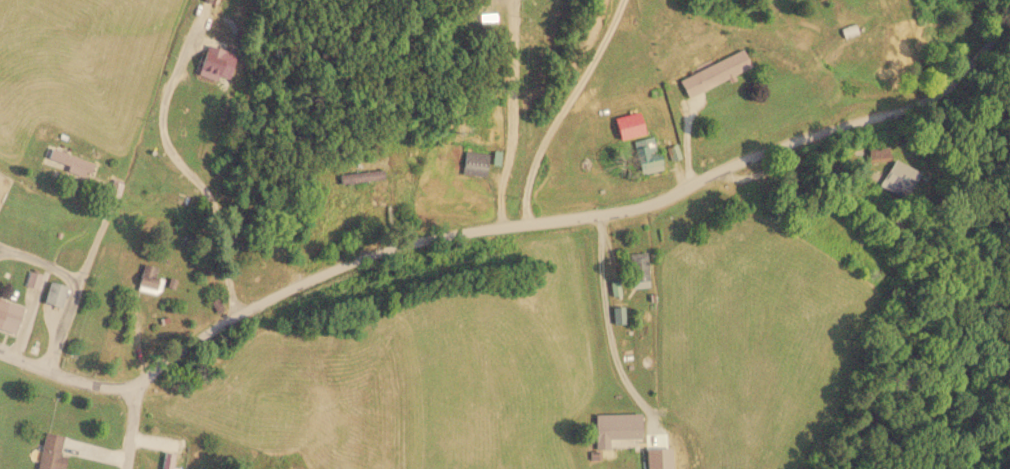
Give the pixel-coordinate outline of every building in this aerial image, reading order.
[(228,79),(234,53),(202,46),(195,76),(215,81),(216,77),(228,79)] [(685,97),(749,69),(741,51),(677,78),(685,97)] [(660,170),(654,137),(632,141),(638,174),(660,170)] [(44,161),(87,177),(92,163),(49,148),(44,161)] [(488,154),(464,150),(460,174),(484,178),(488,154)] [(903,199),(919,175),(895,159),(879,183),(903,199)] [(389,168),(367,168),(367,203),(389,203),(389,168)] [(628,287),(648,287),(648,253),(628,253),(628,287)] [(158,268),(142,263),(135,288),(158,295),(163,279),(155,276),(158,268)] [(43,303),(60,307),(65,287),(48,282),(43,303)] [(15,333),(21,306),(3,303),(0,318),(0,330),(15,333)] [(623,307),(613,307),(613,323),(623,323),(623,307)] [(608,438),(639,438),(639,414),(594,414),(594,450),(608,449),(608,438)] [(65,456),(59,455),(62,436),(43,432),(35,468),(63,468),(65,456)] [(173,453),(162,451),(159,468),(170,468),(173,453)] [(644,468),(670,468),(670,456),(644,456),(644,468)]
